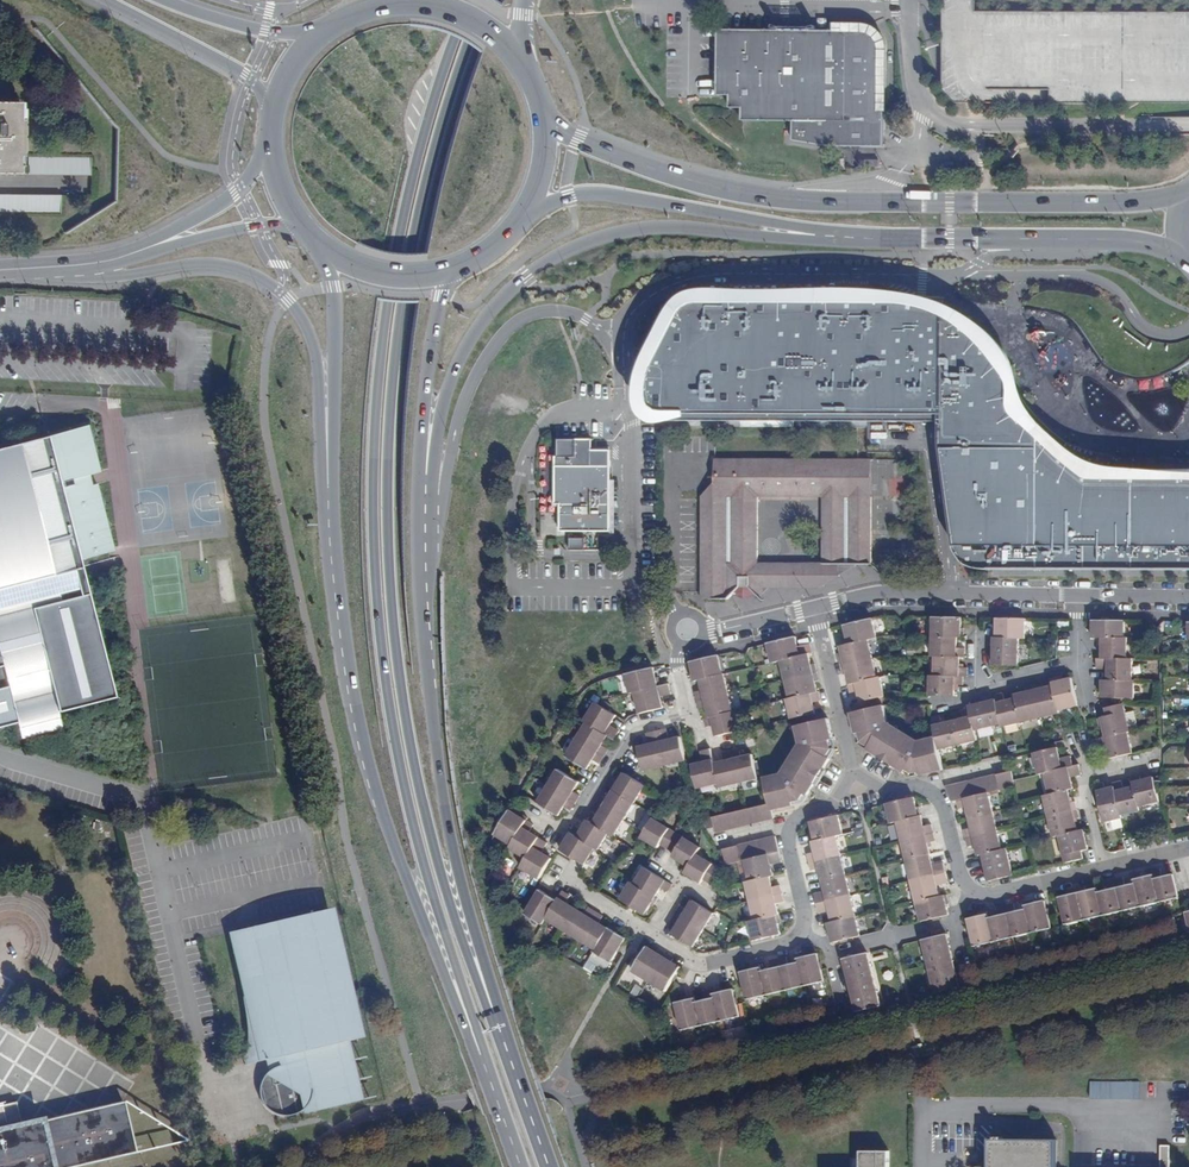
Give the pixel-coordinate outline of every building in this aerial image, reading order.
[(940,61),(940,88),(953,104),(964,104),(1188,101),(1188,0),(940,0),(940,61)] [(835,25),(835,31),(810,30),(780,30),(718,30),(718,95),(730,95),(730,108),(742,108),(742,121),(793,121),(793,141),(826,154),(852,151),(885,147),(885,45),(886,44),(885,39),(880,32),(871,26),(861,24),(861,25),(835,25)] [(17,171),(17,153),(21,153),(21,117),(17,117),(17,99),(0,99),(0,171),(17,171)] [(90,157),(28,157),(28,175),(90,175),(90,157)] [(0,194),(0,211),(60,211),(60,195),(0,194)] [(1081,297),(1027,297),(1026,319),(1051,331),(1071,363),(1077,367),(1085,368),(1099,367),(1111,365),(1118,363),(1126,357),(1125,342),(1121,330),(1111,316),(1104,307),(1096,300),(1081,297)] [(705,301),(698,303),(691,309),(684,315),(660,357),(651,373),(647,388),(649,409),(662,418),(947,417),(961,556),(979,577),(1188,577),(1188,489),(1097,488),(1089,484),(1079,477),(1040,443),(1024,423),(1020,408),(1018,392),(1014,376),(1007,360),(993,346),(976,332),(963,323),(944,314),(920,306),(873,305),(812,303),(731,302),(705,301)] [(15,722),(19,736),(60,726),(56,710),(113,696),(87,593),(90,592),(88,584),(85,585),(47,434),(0,446),(0,726),(15,722)] [(556,458),(556,480),(556,506),(560,506),(560,515),(561,533),(611,533),(611,479),(611,468),(611,447),(592,447),(592,441),(558,441),(559,458),(556,458)] [(854,496),(854,460),(727,460),(727,472),(715,472),(715,484),(702,496),(702,599),(729,600),(734,594),(741,587),(750,587),(757,595),(760,598),(763,595),(763,587),(763,581),(768,581),(767,569),(758,569),(758,564),(758,498),(824,497),(824,564),(857,564),(870,564),(871,497),(854,496)] [(727,472),(727,460),(715,460),(715,472),(727,472)] [(871,460),(856,460),(854,460),(854,496),(871,497),(871,460)] [(905,478),(890,478),(889,495),(904,495),(905,478)] [(537,497),(525,497),(525,506),(537,506),(537,497)] [(585,540),(570,540),(570,552),(579,552),(585,552),(585,540)] [(741,587),(734,594),(745,600),(757,595),(750,587),(741,587)] [(962,638),(963,630),(961,630),(961,618),(952,618),(944,618),(932,618),(931,638),(957,638),(962,638)] [(869,641),(878,639),(873,619),(861,622),(854,624),(845,626),(847,636),(844,637),(846,646),(869,641)] [(1020,639),(1026,639),(1026,619),(1013,619),(1005,619),(996,619),(996,630),(994,630),(994,639),(1020,639)] [(1125,638),(1125,620),(1112,620),(1104,620),(1094,620),(1094,631),(1093,637),(1099,637),(1125,638)] [(781,641),(768,644),(773,664),(781,662),(809,656),(814,655),(812,645),(799,648),(797,637),(788,639),(781,641)] [(1127,658),(1127,638),(1125,638),(1099,637),(1099,646),(1103,646),(1103,650),(1103,658),(1127,658)] [(957,642),(957,638),(931,638),(931,657),(935,657),(960,658),(964,658),(964,649),(957,649),(957,642)] [(1019,666),(1020,639),(994,639),(994,665),(1019,666)] [(842,667),(873,660),(869,641),(846,646),(841,647),(843,655),(844,659),(840,659),(842,667)] [(701,659),(693,661),(695,672),(691,672),(694,682),(702,680),(723,675),(719,655),(707,658),(701,659)] [(781,662),(785,681),(818,674),(816,666),(812,667),(809,656),(781,662)] [(935,657),(935,663),(935,677),(963,677),(967,677),(967,669),(960,669),(960,662),(960,658),(935,657)] [(1133,680),(1133,658),(1127,658),(1103,658),(1097,658),(1097,669),(1109,669),(1109,672),(1109,680),(1133,680)] [(878,679),(873,660),(842,667),(844,675),(847,674),(848,679),(850,686),(878,679)] [(655,666),(627,673),(632,691),(636,690),(663,684),(660,676),(657,677),(655,666)] [(818,674),(785,681),(790,700),(818,694),(817,687),(816,683),(820,682),(818,674)] [(723,675),(702,680),(704,690),(697,693),(698,701),(729,695),(725,675),(723,675)] [(963,677),(935,677),(932,677),(931,697),(955,698),(955,687),(963,687),(963,677)] [(1079,708),(1072,679),(1065,681),(1061,681),(1061,678),(1052,680),(1053,683),(1054,686),(1060,712),(1079,708)] [(881,679),(878,679),(850,686),(851,694),(859,692),(860,700),(861,704),(879,700),(885,698),(881,679)] [(1136,697),(1136,680),(1133,680),(1109,680),(1103,680),(1103,688),(1103,697),(1114,697),(1123,697),(1125,697),(1136,697)] [(663,684),(636,690),(642,711),(664,706),(662,695),(672,692),(670,682),(663,684)] [(1061,716),(1060,712),(1054,686),(1045,688),(1042,689),(1041,686),(1034,687),(1042,721),(1061,716)] [(1042,721),(1034,687),(1026,689),(1027,692),(1022,694),(1015,695),(1015,699),(1022,726),(1042,721)] [(790,700),(788,700),(793,720),(796,719),(816,715),(814,703),(820,702),(818,694),(790,700)] [(729,695),(698,701),(700,709),(708,708),(711,718),(733,713),(729,695)] [(1003,730),(1022,726),(1015,699),(1008,700),(1004,702),(1003,695),(995,697),(996,701),(1002,727),(1003,730)] [(879,700),(861,704),(850,706),(857,736),(861,735),(863,743),(869,747),(867,750),(897,769),(900,763),(904,766),(901,771),(905,774),(907,771),(914,775),(922,773),(923,776),(944,771),(940,753),(936,739),(920,743),(890,725),(885,706),(881,707),(879,700)] [(976,733),(1002,727),(996,701),(987,703),(976,705),(969,707),(970,710),(976,733)] [(584,722),(586,723),(607,736),(613,740),(618,732),(609,726),(615,716),(595,703),(584,722)] [(1131,731),(1124,704),(1107,708),(1108,716),(1102,717),(1103,719),(1104,724),(1105,728),(1108,737),(1129,731),(1131,731)] [(959,748),(978,744),(976,733),(970,710),(962,712),(964,720),(960,721),(953,722),(959,748)] [(733,713),(711,718),(706,720),(707,728),(714,727),(716,737),(741,733),(737,712),(733,713)] [(781,777),(765,780),(771,806),(715,820),(717,830),(718,834),(775,821),(773,812),(792,808),(791,805),(800,803),(803,796),(807,798),(810,793),(805,789),(807,786),(812,790),(831,760),(827,758),(831,750),(830,743),(835,742),(829,719),(818,722),(816,715),(796,719),(797,727),(796,728),(800,746),(781,777)] [(932,719),(936,739),(940,753),(959,748),(953,722),(945,724),(942,725),(940,717),(932,719)] [(586,723),(576,740),(603,756),(607,750),(601,745),(607,736),(586,723)] [(668,728),(658,731),(666,766),(688,761),(682,737),(670,739),(668,728)] [(666,766),(658,731),(648,733),(651,744),(639,747),(644,771),(666,766)] [(1134,753),(1129,731),(1108,737),(1096,740),(1093,741),(1095,750),(1107,747),(1108,750),(1110,759),(1134,753)] [(861,735),(857,736),(859,746),(867,750),(869,747),(863,743),(861,735)] [(603,756),(576,740),(566,756),(586,769),(592,759),(599,763),(603,756)] [(831,760),(837,751),(835,742),(830,743),(831,750),(827,758),(831,760)] [(1039,775),(1046,773),(1073,767),(1071,757),(1061,760),(1060,757),(1059,747),(1034,753),(1039,775)] [(721,786),(716,766),(713,751),(702,753),(705,765),(694,767),(699,790),(721,786)] [(742,751),(733,753),(741,785),(759,781),(754,757),(744,759),(742,751)] [(727,763),(716,766),(721,786),(722,790),(741,785),(733,753),(725,755),(727,763)] [(1046,773),(1050,795),(1069,790),(1074,789),(1072,781),(1071,777),(1075,776),(1082,775),(1079,765),(1073,767),(1046,773)] [(557,770),(547,787),(574,804),(579,796),(572,791),(577,783),(557,770)] [(957,801),(990,794),(1016,788),(1015,781),(1013,773),(946,789),(953,802),(957,801)] [(605,788),(611,791),(633,805),(644,787),(622,774),(616,784),(610,780),(605,788)] [(1139,805),(1160,800),(1154,777),(1142,779),(1141,776),(1133,777),(1135,786),(1139,805)] [(1121,813),(1140,809),(1139,805),(1135,786),(1128,788),(1123,789),(1122,781),(1114,783),(1115,787),(1121,813)] [(574,804),(547,787),(537,803),(557,816),(563,807),(570,811),(574,804)] [(1121,817),(1122,817),(1121,813),(1115,787),(1106,789),(1098,791),(1100,800),(1102,808),(1102,809),(1103,810),(1105,821),(1106,821),(1121,817)] [(1045,796),(1050,817),(1078,810),(1076,802),(1072,803),(1071,799),(1069,790),(1050,795),(1045,796)] [(599,797),(595,804),(623,821),(633,805),(611,791),(606,801),(599,797)] [(970,819),(995,813),(990,794),(957,801),(959,810),(967,808),(969,815),(970,819)] [(791,805),(792,808),(802,806),(807,798),(803,796),(800,803),(791,805)] [(891,823),(898,822),(922,816),(920,807),(917,808),(915,798),(906,800),(899,802),(887,805),(891,823)] [(597,816),(591,825),(608,834),(613,837),(623,821),(595,804),(590,812),(597,816)] [(510,809),(494,835),(510,845),(525,820),(526,818),(519,813),(518,815),(510,809)] [(1054,837),(1060,836),(1079,831),(1078,825),(1076,820),(1080,819),(1078,810),(1050,817),(1054,837)] [(967,839),(999,832),(995,813),(970,819),(971,822),(972,830),(965,831),(967,839)] [(813,842),(836,837),(844,835),(840,816),(827,819),(820,821),(811,823),(813,832),(811,834),(813,842)] [(898,822),(903,841),(933,833),(931,825),(924,826),(923,820),(922,816),(898,822)] [(1122,825),(1121,817),(1106,821),(1108,828),(1122,825)] [(525,820),(510,845),(508,848),(525,857),(537,837),(529,831),(532,825),(525,820)] [(669,850),(678,835),(655,821),(644,839),(659,849),(661,845),(669,850)] [(574,827),(570,834),(594,849),(597,851),(608,834),(591,825),(587,822),(581,831),(574,827)] [(1060,836),(1067,863),(1085,858),(1084,852),(1089,851),(1087,842),(1084,830),(1079,831),(1060,836)] [(984,856),(1003,852),(999,832),(967,839),(969,848),(976,847),(978,854),(978,858),(984,856)] [(594,849),(570,834),(567,833),(563,841),(565,842),(560,851),(570,858),(576,861),(584,865),(594,849)] [(903,841),(907,860),(931,855),(930,851),(929,849),(928,844),(932,843),(935,843),(933,833),(903,841)] [(701,850),(678,835),(669,850),(676,854),(674,858),(690,869),(698,856),(701,850)] [(537,837),(525,857),(519,867),(538,878),(551,858),(541,852),(546,842),(537,837)] [(809,864),(840,856),(836,837),(813,842),(814,847),(815,850),(816,853),(814,854),(807,855),(809,864)] [(723,851),(727,867),(747,862),(780,853),(777,839),(723,851)] [(990,881),(1015,875),(1012,866),(1020,865),(1017,852),(1008,853),(1008,851),(1003,852),(984,856),(986,866),(988,874),(990,881)] [(747,862),(751,883),(772,878),(776,877),(775,873),(773,866),(783,864),(780,853),(747,862)] [(907,860),(912,882),(946,874),(944,864),(934,866),(932,859),(931,855),(907,860)] [(721,870),(698,856),(690,869),(687,874),(703,883),(705,881),(712,885),(721,870)] [(822,881),(845,876),(840,856),(809,864),(811,872),(819,871),(821,877),(822,881)] [(646,869),(636,885),(656,898),(663,888),(669,892),(673,885),(646,869)] [(1154,874),(1161,902),(1179,897),(1174,874),(1171,875),(1163,876),(1162,869),(1153,871),(1154,874)] [(912,882),(917,903),(940,898),(939,893),(938,885),(948,883),(946,874),(912,882)] [(1136,883),(1142,907),(1161,902),(1154,874),(1147,876),(1144,877),(1143,874),(1135,876),(1136,883)] [(816,905),(850,897),(845,876),(822,881),(823,886),(825,892),(814,895),(816,905)] [(748,884),(752,903),(782,896),(780,888),(775,889),(773,882),(772,878),(751,883),(748,884)] [(1116,880),(1124,911),(1142,907),(1136,883),(1132,884),(1125,885),(1124,881),(1124,878),(1116,880)] [(1099,892),(1105,915),(1124,911),(1116,880),(1108,882),(1109,885),(1110,889),(1103,891),(1099,892)] [(656,898),(636,885),(631,883),(622,900),(633,907),(638,910),(646,915),(652,906),(654,907),(659,900),(656,898)] [(1079,889),(1086,920),(1105,915),(1099,892),(1098,888),(1090,890),(1087,890),(1086,888),(1079,889)] [(541,924),(544,919),(558,897),(549,891),(548,894),(539,889),(534,897),(531,902),(525,913),(541,924)] [(1053,899),(1060,926),(1086,920),(1079,889),(1071,891),(1072,894),(1067,895),(1053,899)] [(544,919),(560,928),(573,906),(565,901),(569,895),(561,891),(558,897),(544,919)] [(757,922),(781,916),(780,912),(779,905),(784,903),(782,896),(752,903),(757,922)] [(917,903),(921,922),(926,921),(934,920),(941,918),(950,916),(948,906),(949,905),(947,896),(940,898),(917,903)] [(832,924),(856,919),(850,897),(816,905),(818,914),(829,912),(831,920),(832,924)] [(1027,909),(1033,933),(1053,928),(1050,917),(1049,916),(1048,909),(1045,900),(1035,903),(1034,901),(1025,903),(1027,909)] [(682,908),(677,915),(704,932),(715,915),(694,903),(689,912),(682,908)] [(1007,907),(1014,937),(1033,933),(1027,909),(1020,911),(1017,911),(1015,905),(1007,907)] [(560,928),(578,940),(595,911),(588,907),(584,913),(573,906),(560,928)] [(996,941),(1014,937),(1007,907),(999,909),(1000,915),(996,916),(990,918),(996,941)] [(578,940),(595,950),(608,927),(599,922),(602,915),(595,911),(578,940)] [(276,919),(278,924),(310,917),(308,912),(276,919)] [(335,923),(332,912),(326,913),(330,932),(335,923)] [(976,946),(996,941),(990,918),(989,912),(979,914),(979,917),(970,919),(971,927),(973,934),(973,935),(976,946)] [(356,1043),(330,932),(326,913),(310,917),(278,924),(260,928),(261,930),(234,936),(233,935),(227,937),(242,999),(244,1015),(246,1031),(246,1048),(244,1068),(264,1063),(267,1076),(265,1077),(263,1079),(261,1082),(258,1089),(258,1092),(258,1097),(259,1103),(261,1106),(264,1111),(267,1115),(272,1117),(276,1119),(284,1120),(290,1119),(293,1118),(296,1117),(301,1114),(301,1113),(302,1112),(303,1111),(304,1110),(305,1108),(312,1107),(314,1115),(359,1105),(346,1045),(356,1043)] [(704,932),(677,915),(672,923),(679,927),(674,936),(695,949),(704,932)] [(770,939),(783,936),(780,925),(783,925),(781,916),(757,922),(750,923),(754,942),(763,940),(770,939)] [(848,940),(852,939),(860,937),(856,919),(832,924),(825,926),(828,935),(830,935),(832,943),(840,941),(848,940)] [(362,1041),(335,923),(330,932),(356,1043),(362,1041)] [(608,927),(595,950),(593,952),(610,962),(617,950),(620,945),(625,937),(616,931),(617,928),(610,923),(608,927)] [(922,940),(928,966),(953,960),(951,952),(949,943),(947,935),(922,940)] [(632,969),(649,980),(664,954),(657,949),(656,951),(646,946),(641,954),(638,959),(632,969)] [(824,981),(822,971),(820,963),(818,953),(807,955),(806,953),(798,955),(799,961),(805,985),(824,981)] [(664,954),(649,980),(666,990),(672,980),(675,975),(680,966),(670,960),(671,958),(664,954)] [(849,986),(873,980),(867,954),(843,959),(845,968),(847,977),(849,986)] [(785,990),(805,985),(799,961),(789,963),(787,955),(778,957),(785,990)] [(767,995),(785,990),(778,957),(769,960),(771,967),(762,969),(767,995)] [(928,966),(934,993),(959,987),(957,981),(955,970),(953,960),(928,966)] [(748,999),(767,995),(762,969),(760,964),(750,966),(751,969),(742,971),(744,980),(745,986),(748,999)] [(853,1005),(855,1012),(879,1006),(873,980),(849,986),(851,994),(853,1005)] [(713,990),(720,1020),(740,1015),(737,1003),(736,997),(733,988),(722,991),(721,988),(713,990)] [(702,1024),(720,1020),(713,990),(713,989),(705,991),(706,998),(696,1001),(702,1024)] [(683,1029),(702,1024),(696,1001),(694,994),(685,996),(686,999),(676,1002),(678,1011),(680,1017),(683,1029)] [(1091,1081),(1091,1096),(1140,1097),(1140,1082),(1091,1081)] [(134,1156),(121,1105),(21,1128),(14,1105),(0,1108),(0,1107),(0,1166),(85,1166),(134,1156)] [(302,1118),(314,1115),(312,1107),(305,1108),(304,1110),(303,1111),(302,1112),(301,1113),(301,1114),(302,1118)] [(996,1141),(996,1166),(1061,1166),(1060,1141),(996,1141)] [(889,1151),(861,1150),(860,1166),(888,1166),(889,1151)]
